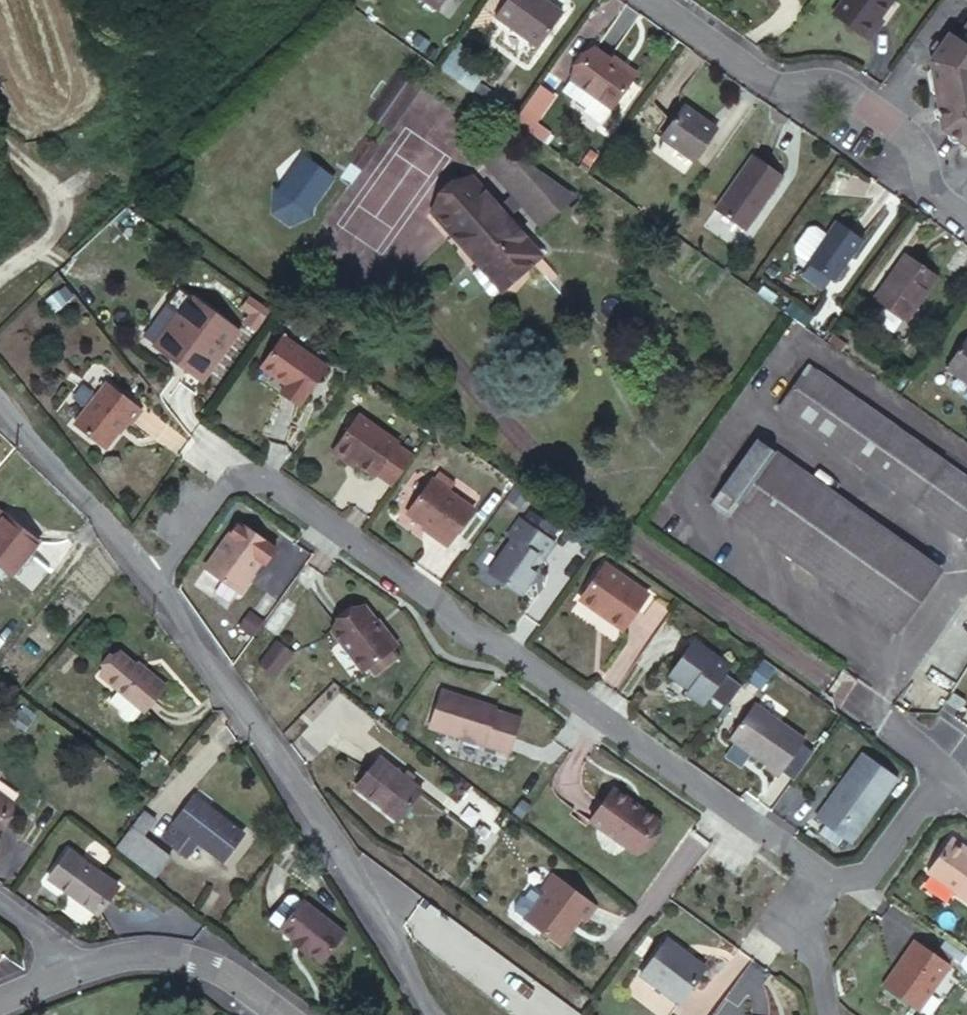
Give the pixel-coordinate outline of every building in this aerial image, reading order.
[(434,0),(415,0),(428,9),(434,0)] [(530,45),(554,11),(539,0),(497,0),(487,15),(530,45)] [(827,9),(864,37),(874,22),(869,19),(883,0),(834,0),(827,9)] [(945,31),(926,59),(938,127),(966,147),(966,17),(953,36),(945,31)] [(432,66),(448,77),(459,63),(455,61),(464,48),(451,39),(432,66)] [(605,106),(628,75),(604,58),(585,45),(563,76),(605,106)] [(604,58),(628,75),(631,71),(607,54),(604,58)] [(462,73),(456,82),(476,96),(481,87),(462,73)] [(398,74),(369,114),(391,130),(421,90),(398,74)] [(531,85),(514,109),(519,113),(528,118),(545,94),(531,85)] [(476,96),(503,116),(509,107),(481,87),(476,96)] [(605,106),(578,87),(571,97),(582,105),(579,109),(595,120),(605,106)] [(697,123),(701,118),(678,102),(655,133),(688,156),(707,130),(697,123)] [(519,113),(514,109),(507,119),(513,123),(519,113)] [(711,125),(701,118),(697,123),(707,130),(711,125)] [(366,139),(351,161),(363,169),(378,148),(366,139)] [(747,150),(708,206),(738,226),(778,171),(747,150)] [(512,198),(497,211),(508,224),(523,211),(541,232),(574,203),(505,152),(486,168),(512,198)] [(332,178),(301,156),(277,190),(272,186),(270,210),(288,223),(311,216),(307,213),(332,178)] [(432,215),(478,269),(500,294),(540,261),(508,224),(497,211),(471,181),(432,215)] [(581,209),(573,216),(584,228),(592,221),(581,209)] [(830,218),(801,258),(802,259),(826,275),(827,276),(856,237),(830,218)] [(899,250),(868,294),(900,317),(930,273),(899,250)] [(802,259),(793,272),(817,289),(826,275),(802,259)] [(500,294),(478,269),(466,279),(484,300),(491,301),(500,294)] [(52,301),(60,312),(72,303),(63,292),(52,301)] [(178,320),(159,345),(202,375),(234,331),(185,296),(171,315),(178,320)] [(153,340),(159,345),(178,320),(171,315),(153,340)] [(938,363),(966,383),(966,333),(962,329),(938,363)] [(278,340),(259,368),(284,386),(280,392),(297,404),(321,369),(278,340)] [(917,507),(963,540),(966,534),(966,483),(946,468),(809,371),(781,412),(917,507)] [(116,386),(86,427),(118,450),(137,423),(143,426),(153,412),(116,386)] [(280,392),(275,398),(293,410),(297,404),(280,392)] [(374,474),(391,486),(410,457),(394,446),(395,444),(358,418),(335,450),(373,476),(374,474)] [(757,445),(713,507),(898,634),(941,574),(757,445)] [(431,482),(407,514),(436,533),(434,536),(448,546),(473,512),(431,482)] [(515,490),(507,501),(519,510),(527,498),(515,490)] [(15,579),(40,547),(0,514),(0,567),(15,579)] [(538,566),(552,545),(547,541),(553,532),(529,515),(523,524),(519,521),(508,538),(512,540),(488,573),(518,596),(529,581),(527,571),(531,566),(538,566)] [(228,535),(207,565),(239,588),(262,558),(266,561),(276,546),(250,528),(239,542),(228,535)] [(603,569),(579,602),(620,631),(644,598),(603,569)] [(359,602),(329,624),(360,664),(364,661),(387,644),(392,640),(377,621),(374,623),(359,602)] [(239,622),(253,632),(263,618),(249,607),(239,622)] [(276,638),(257,660),(273,675),(293,652),(276,638)] [(691,642),(668,675),(688,689),(685,694),(701,706),(727,668),(691,642)] [(364,661),(370,669),(393,652),(387,644),(364,661)] [(169,683),(142,661),(126,649),(106,674),(150,708),(169,683)] [(145,657),(142,661),(169,683),(172,679),(145,657)] [(445,687),(433,725),(512,750),(522,716),(496,708),(497,705),(445,687)] [(128,719),(137,709),(116,690),(107,700),(128,719)] [(947,708),(961,717),(966,708),(966,706),(954,697),(947,708)] [(755,708),(731,741),(765,764),(763,767),(776,777),(779,772),(799,744),(802,739),(755,708)] [(779,772),(795,784),(815,755),(799,744),(779,772)] [(385,758),(362,788),(406,821),(428,790),(385,758)] [(863,759),(819,822),(825,826),(848,842),(853,845),(897,783),(863,759)] [(613,787),(590,819),(636,852),(659,819),(613,787)] [(19,817),(0,802),(0,842),(19,817)] [(191,804),(162,844),(185,861),(198,844),(225,865),(244,839),(210,814),(208,816),(191,804)] [(116,855),(156,885),(174,862),(149,844),(161,827),(146,816),(116,855)] [(848,842),(825,826),(818,836),(841,852),(848,842)] [(930,877),(966,902),(966,854),(952,844),(930,877)] [(73,861),(53,888),(104,925),(124,899),(73,861)] [(596,905),(556,875),(545,890),(549,893),(528,921),(561,946),(581,918),(585,920),(596,905)] [(285,931),(305,903),(297,897),(291,898),(275,918),(276,925),(285,931)] [(285,931),(284,931),(299,943),(297,946),(308,955),(311,952),(325,963),(347,934),(306,903),(305,903),(285,931)] [(670,940),(643,976),(680,1004),(707,967),(670,940)] [(917,945),(887,987),(922,1011),(952,969),(917,945)] [(536,1008),(539,1010),(535,1014),(575,1014),(547,993),(536,1008)]
